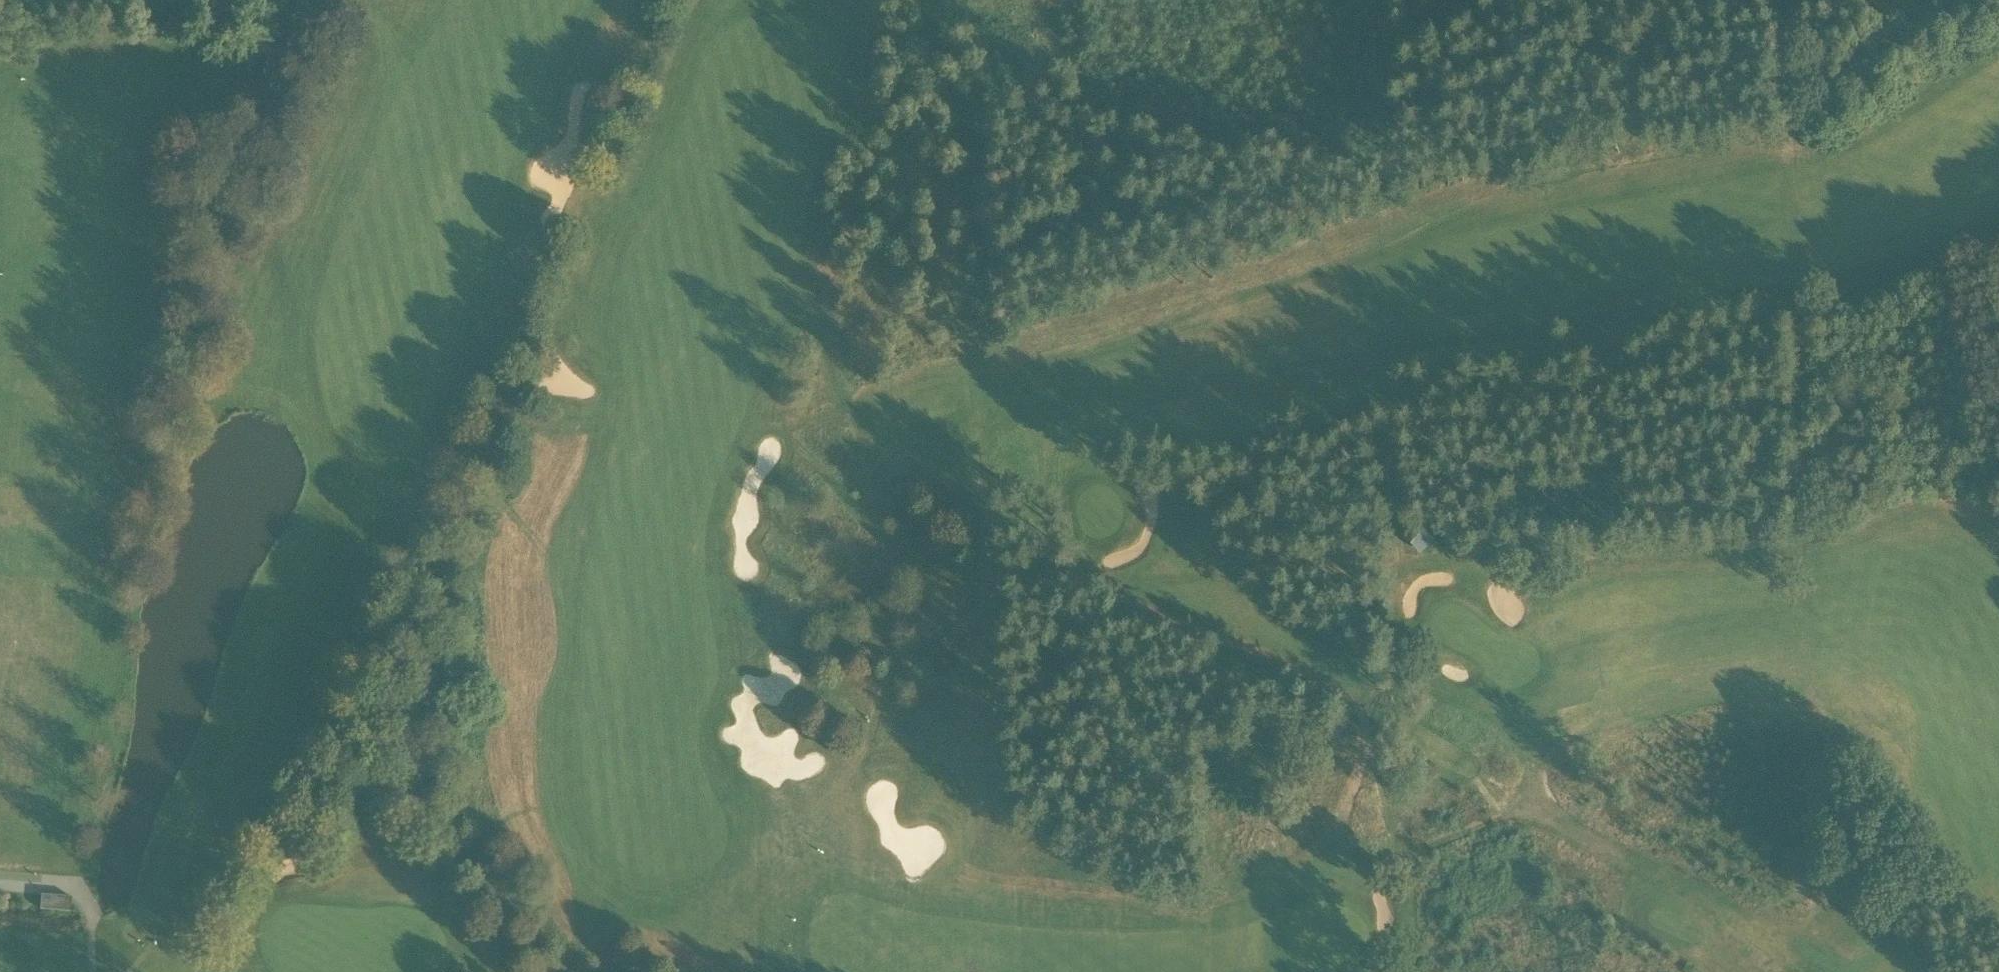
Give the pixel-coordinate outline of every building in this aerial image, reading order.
[(45,893),(44,907),(75,909),(76,895),(45,893)]
